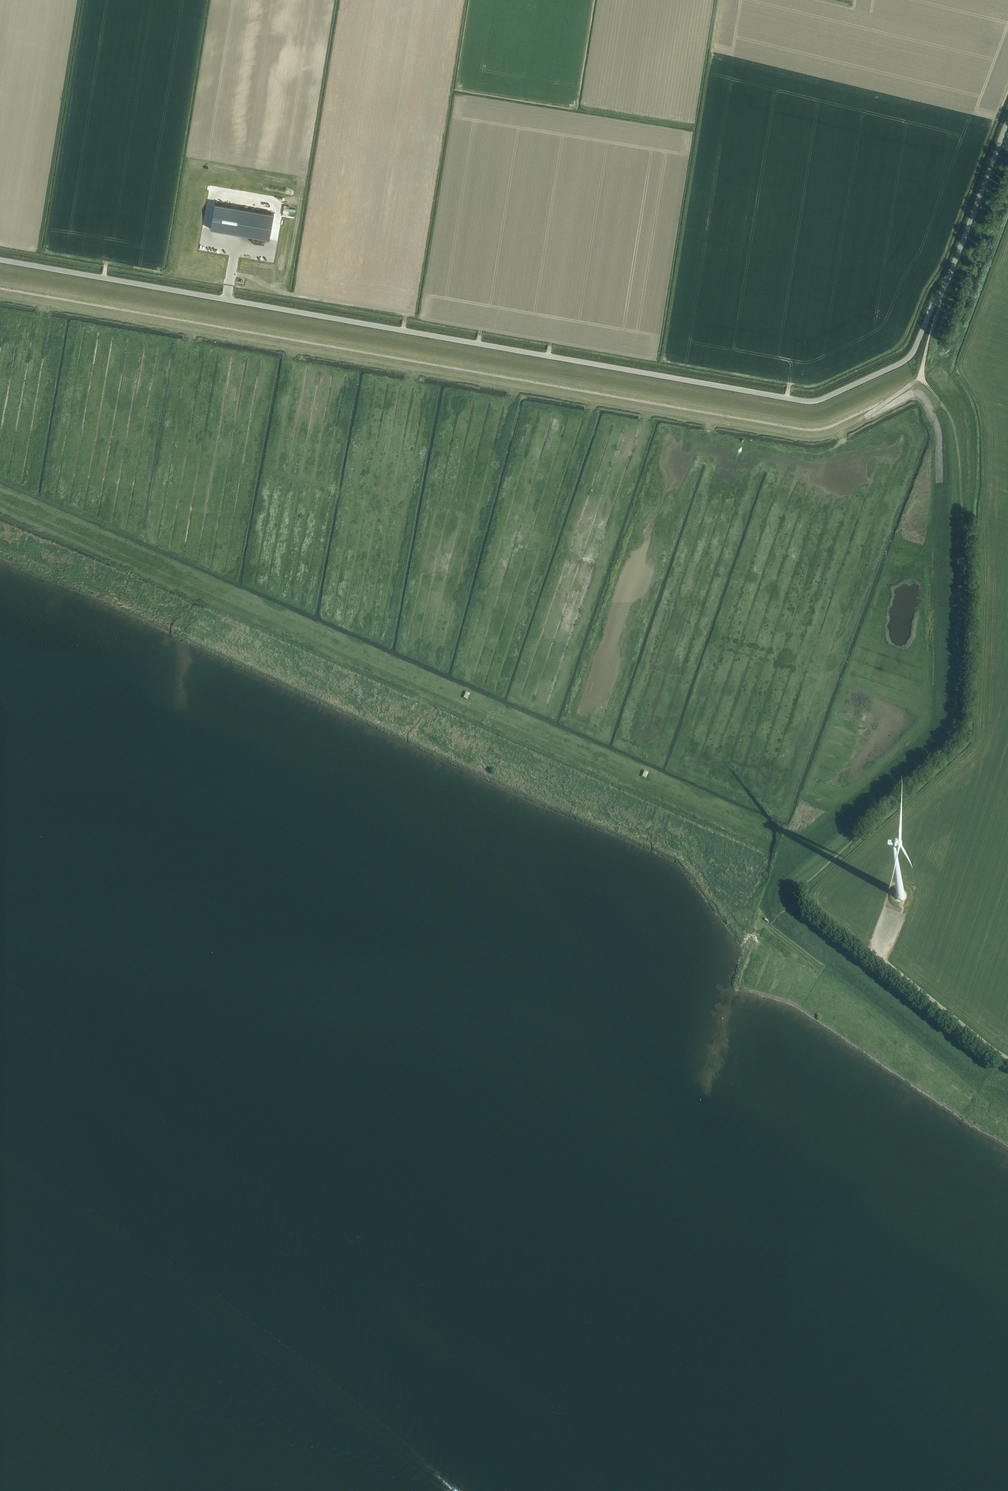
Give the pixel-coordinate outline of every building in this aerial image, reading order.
[(895,898),(896,900),(898,902),(901,902),(903,901),(905,899),(907,897),(907,895),(906,892),(904,890),(902,889),(900,889),(897,890),(895,891),(894,893),(894,896),(895,898)]
